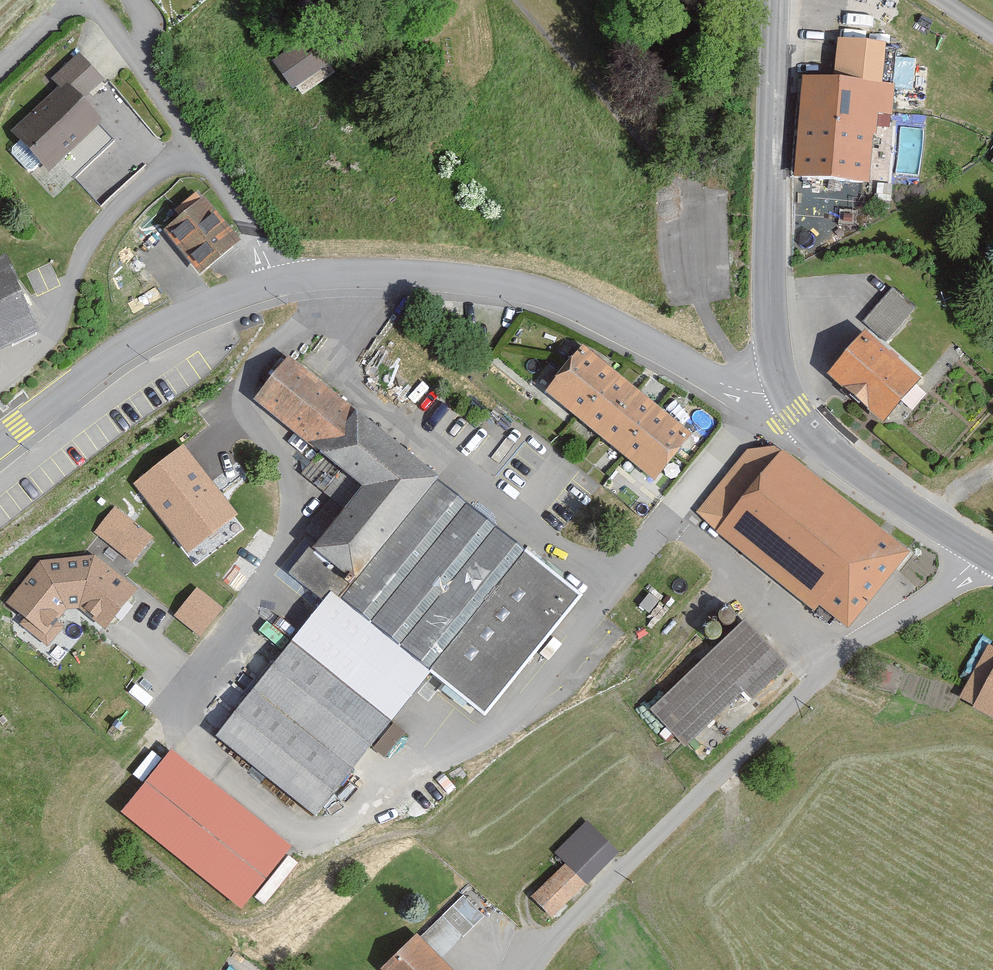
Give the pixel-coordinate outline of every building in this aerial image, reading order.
[(903,86),(812,78),(803,179),(879,185),(884,114),(900,115),(903,86)] [(73,83),(21,133),(60,173),(112,122),(73,83)] [(202,194),(162,226),(200,272),(239,240),(202,194)] [(0,257),(0,348),(40,330),(5,254),(0,257)] [(922,311),(899,291),(871,323),(894,343),(922,311)] [(934,387),(879,336),(843,375),(898,426),(934,387)] [(691,440),(583,346),(543,393),(651,486),(691,440)] [(322,597),(213,733),(317,816),(434,670),(488,716),(583,592),(300,361),(267,403),(327,451),(308,474),(346,504),(291,572),(322,597)] [(793,451),(759,443),(701,514),(860,630),(924,554),(793,451)] [(184,447),(135,486),(188,551),(237,512),(184,447)] [(116,505),(94,532),(133,562),(154,534),(116,505)] [(41,559),(5,601),(26,615),(21,623),(48,646),(63,623),(57,619),(67,607),(80,607),(104,628),(137,586),(96,552),(41,559)] [(222,608),(197,588),(175,616),(201,636),(222,608)] [(718,616),(720,619),(722,620),(725,621),(728,621),(731,620),(734,618),(735,615),(736,612),(736,609),(734,606),(732,604),(729,602),(726,602),(722,603),(720,605),(718,607),(717,610),(717,613),(718,616)] [(798,665),(752,618),(657,710),(690,745),(747,689),(760,702),(798,665)] [(703,629),(704,632),(705,634),(707,636),(710,637),(713,637),(715,636),(718,635),(719,632),(720,630),(720,627),(719,624),(717,622),(715,621),(712,620),(710,620),(707,622),(705,624),(704,626),(703,629)] [(968,701),(992,714),(992,654),(968,701)] [(305,847),(181,751),(131,812),(258,910),(305,847)] [(576,865),(541,897),(561,918),(629,855),(597,821),(563,852),(576,865)] [(427,937),(394,969),(461,969),(427,937)]
